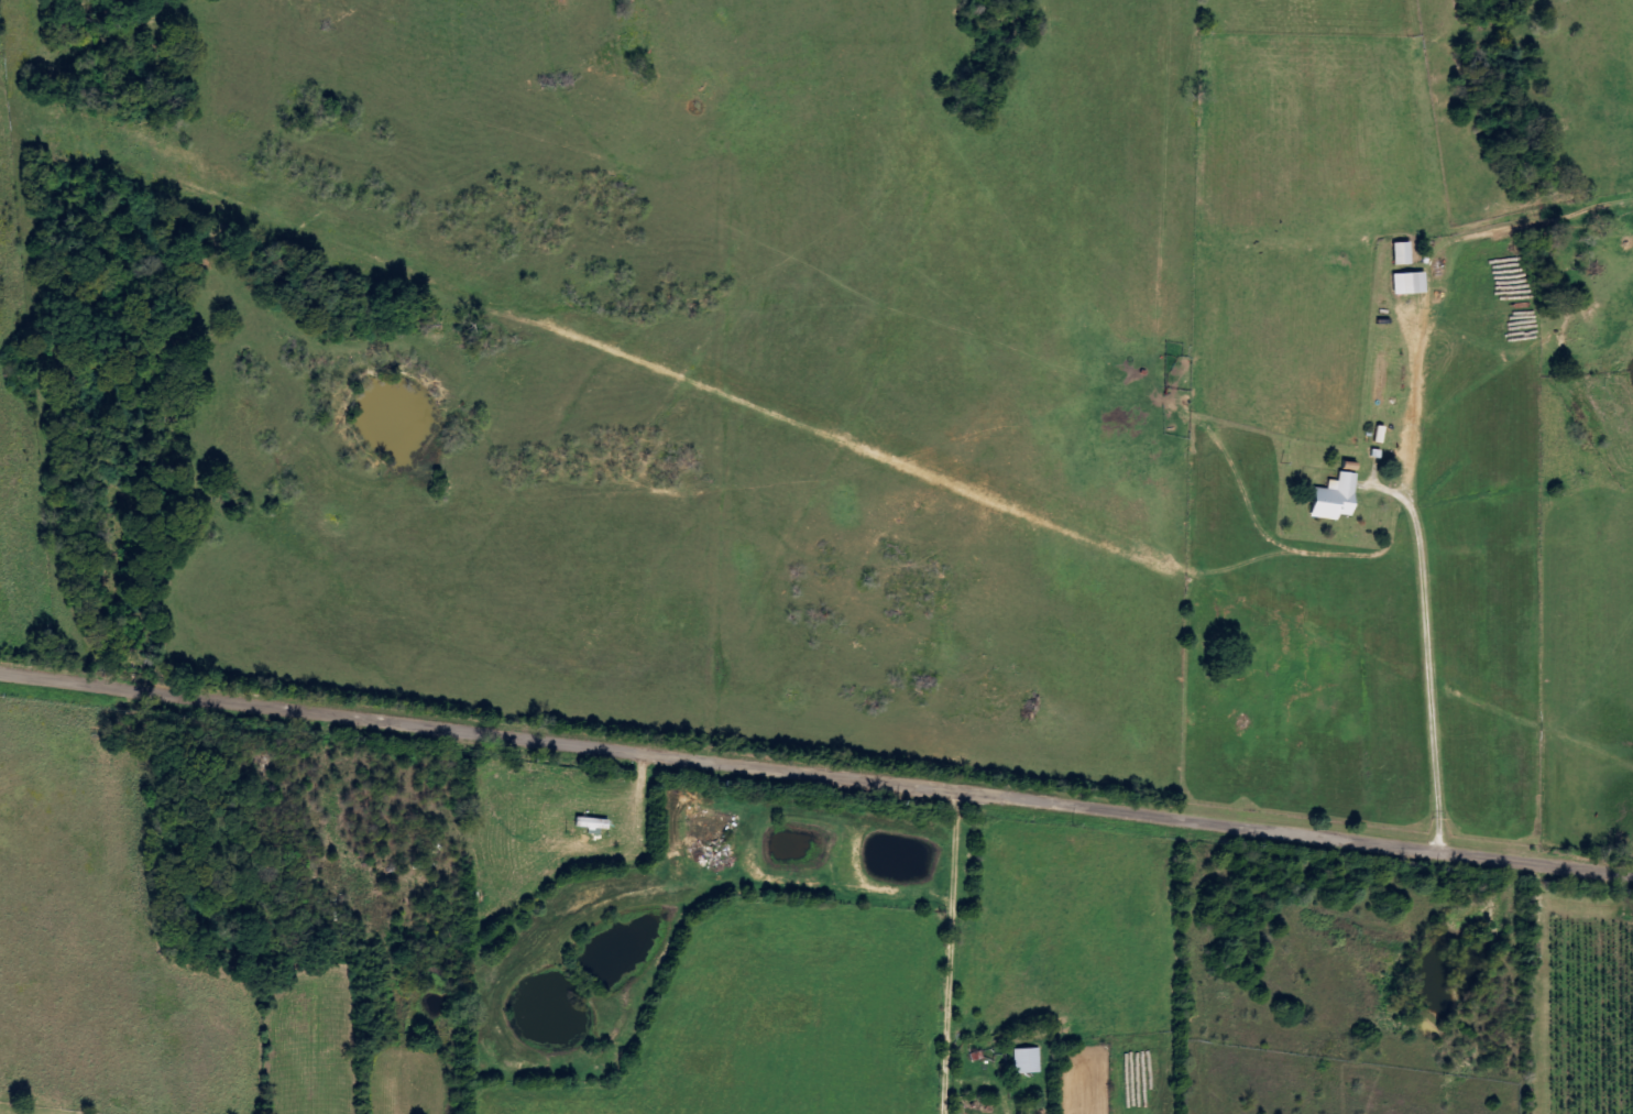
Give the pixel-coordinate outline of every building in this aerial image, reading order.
[(1397,265),(1414,264),(1413,242),(1396,242),(1397,265)] [(1428,293),(1428,273),(1396,273),(1397,294),(1428,293)] [(1313,517),(1340,520),(1341,514),(1354,516),(1360,474),(1342,472),(1341,481),(1331,479),(1330,489),(1317,487),(1313,517)] [(1019,1074),(1044,1073),(1043,1048),(1018,1049),(1019,1074)]
